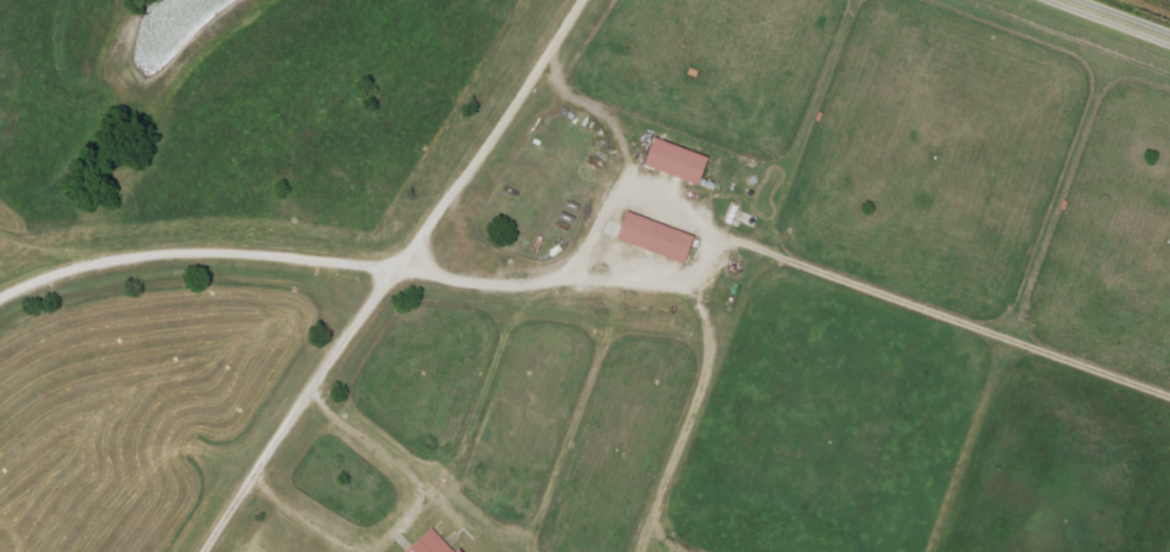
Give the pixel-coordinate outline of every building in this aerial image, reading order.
[(641,166),(696,183),(705,155),(650,137),(641,166)] [(691,235),(623,211),(613,238),(681,263),(691,235)] [(432,525),(403,551),(457,551),(432,525)]
